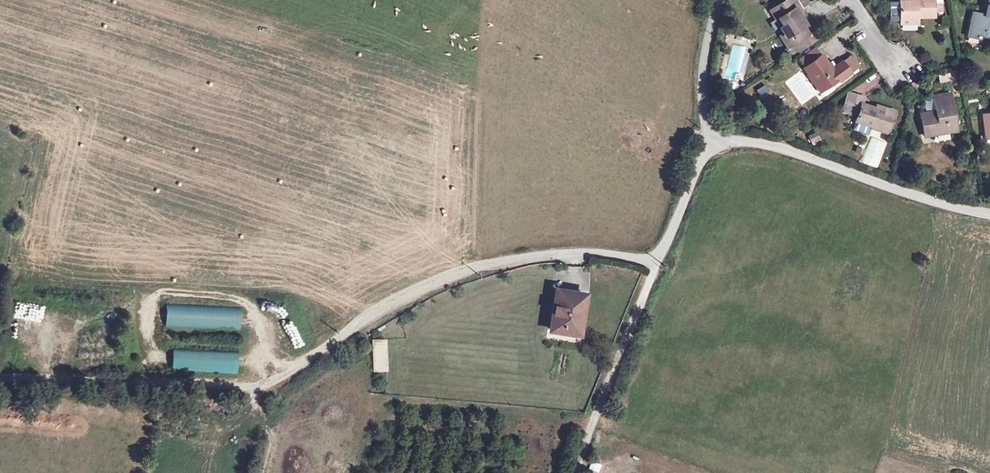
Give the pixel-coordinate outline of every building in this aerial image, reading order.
[(773,8),(784,25),(782,27),(781,27),(785,33),(781,35),(788,47),(785,49),(790,57),(818,39),(814,31),(809,34),(804,26),(807,25),(798,12),(796,8),(798,6),(794,0),(786,0),(773,8)] [(798,6),(799,9),(809,3),(807,0),(794,0),(798,6)] [(900,2),(901,20),(917,20),(917,17),(934,17),(934,12),(934,0),(916,0),(916,1),(911,1),(900,2)] [(934,12),(942,12),(942,0),(934,0),(934,12)] [(890,21),(901,20),(900,2),(890,2),(890,21)] [(988,5),(986,15),(973,12),(968,36),(980,38),(981,31),(986,32),(985,36),(989,37),(989,6),(988,5)] [(784,25),(773,8),(771,10),(782,27),(784,25)] [(805,68),(822,55),(816,48),(799,60),(805,68)] [(852,54),(842,61),(851,73),(860,66),(852,54)] [(851,73),(842,61),(836,66),(832,69),(828,64),(822,55),(805,68),(822,91),(838,79),(840,81),(851,73)] [(938,73),(939,83),(958,81),(957,72),(938,73)] [(876,73),(866,82),(872,89),(882,80),(876,73)] [(851,113),(857,95),(848,92),(842,110),(851,113)] [(957,130),(951,93),(933,96),(937,114),(931,115),(931,114),(921,116),(924,133),(948,129),(948,132),(957,130)] [(889,128),(895,111),(877,105),(876,108),(863,104),(865,98),(857,95),(851,113),(858,115),(856,121),(871,126),(872,123),(889,128)] [(812,145),(821,140),(817,132),(807,137),(812,145)] [(557,290),(551,330),(579,334),(581,319),(578,318),(582,294),(557,290)] [(242,329),(242,308),(167,307),(167,328),(242,329)] [(373,341),(373,371),(386,370),(385,340),(373,341)] [(173,351),(173,372),(239,372),(239,351),(173,351)]
